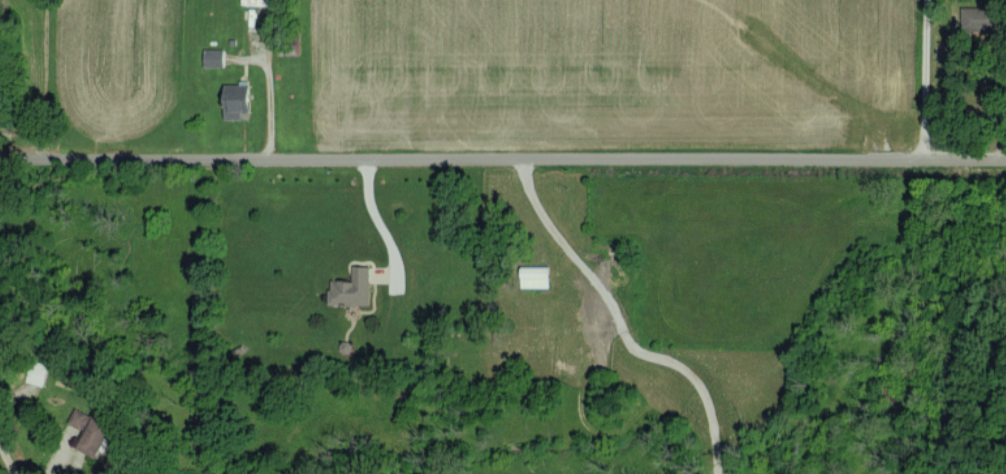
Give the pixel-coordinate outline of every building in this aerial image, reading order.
[(962,30),(992,30),(992,6),(962,7),(962,30)] [(203,66),(223,66),(223,48),(204,48),(203,66)] [(241,118),(241,111),(249,111),(248,83),(223,84),(224,118),(241,118)] [(369,265),(352,265),(352,279),(328,279),(328,304),(369,304),(369,265)] [(549,286),(549,266),(520,267),(521,287),(549,286)] [(26,380),(42,385),(48,365),(32,360),(26,380)] [(77,448),(96,457),(111,425),(74,407),(67,422),(85,431),(77,448)]
